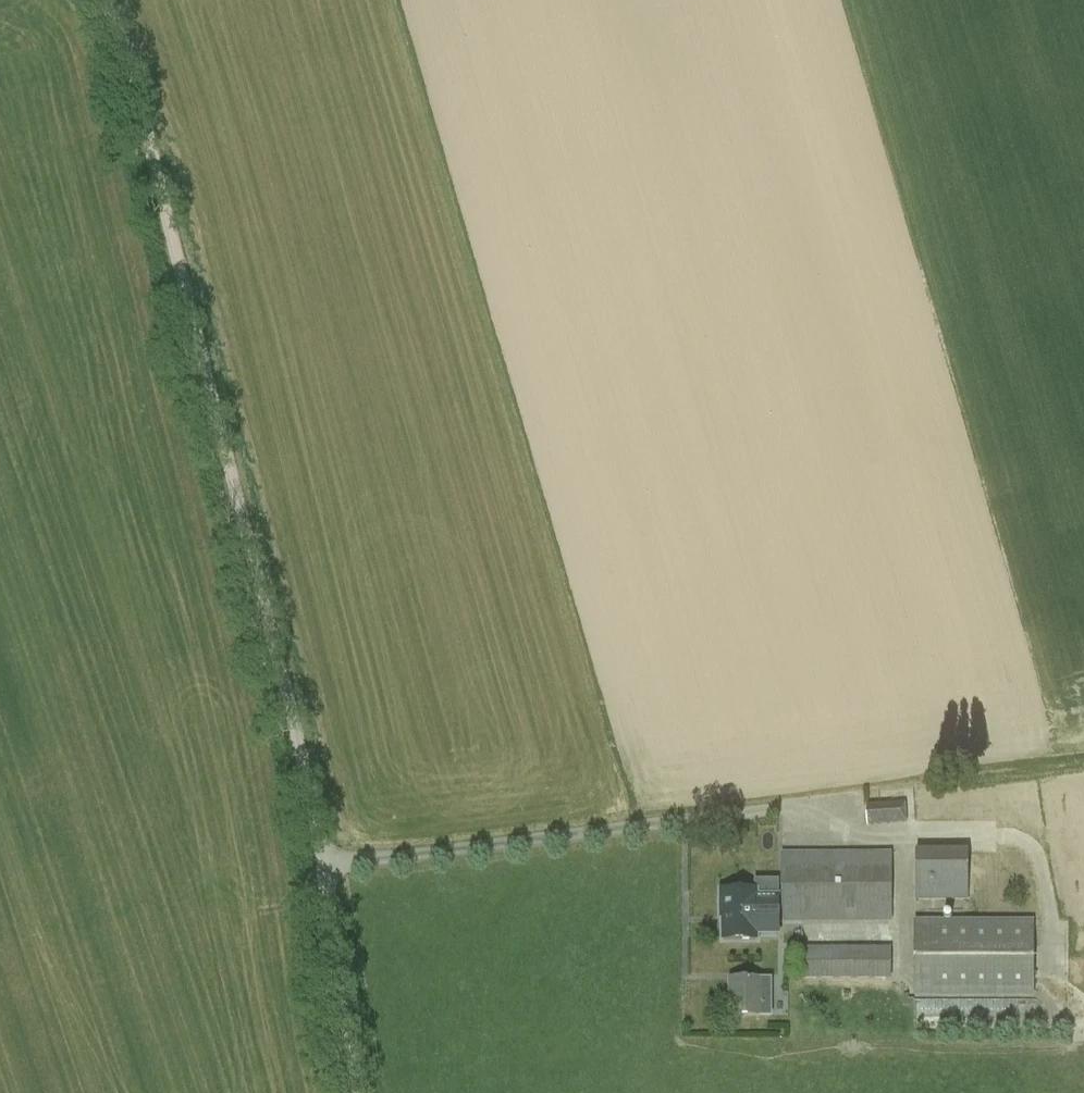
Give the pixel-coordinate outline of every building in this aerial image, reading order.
[(867,826),(907,824),(905,802),(866,804),(867,826)] [(1001,851),(915,851),(915,900),(968,901),(968,893),(998,893),(998,859),(1001,859),(1001,851)] [(892,853),(781,853),(782,923),(892,924),(892,853)] [(757,940),(757,935),(778,935),(777,896),(757,897),(757,892),(720,892),(720,923),(723,923),(723,940),(757,940)] [(914,920),(914,998),(1034,998),(1034,920),(914,920)] [(891,980),(891,948),(802,948),(802,980),(891,980)] [(729,980),(729,1017),(761,1016),(761,980),(729,980)]
